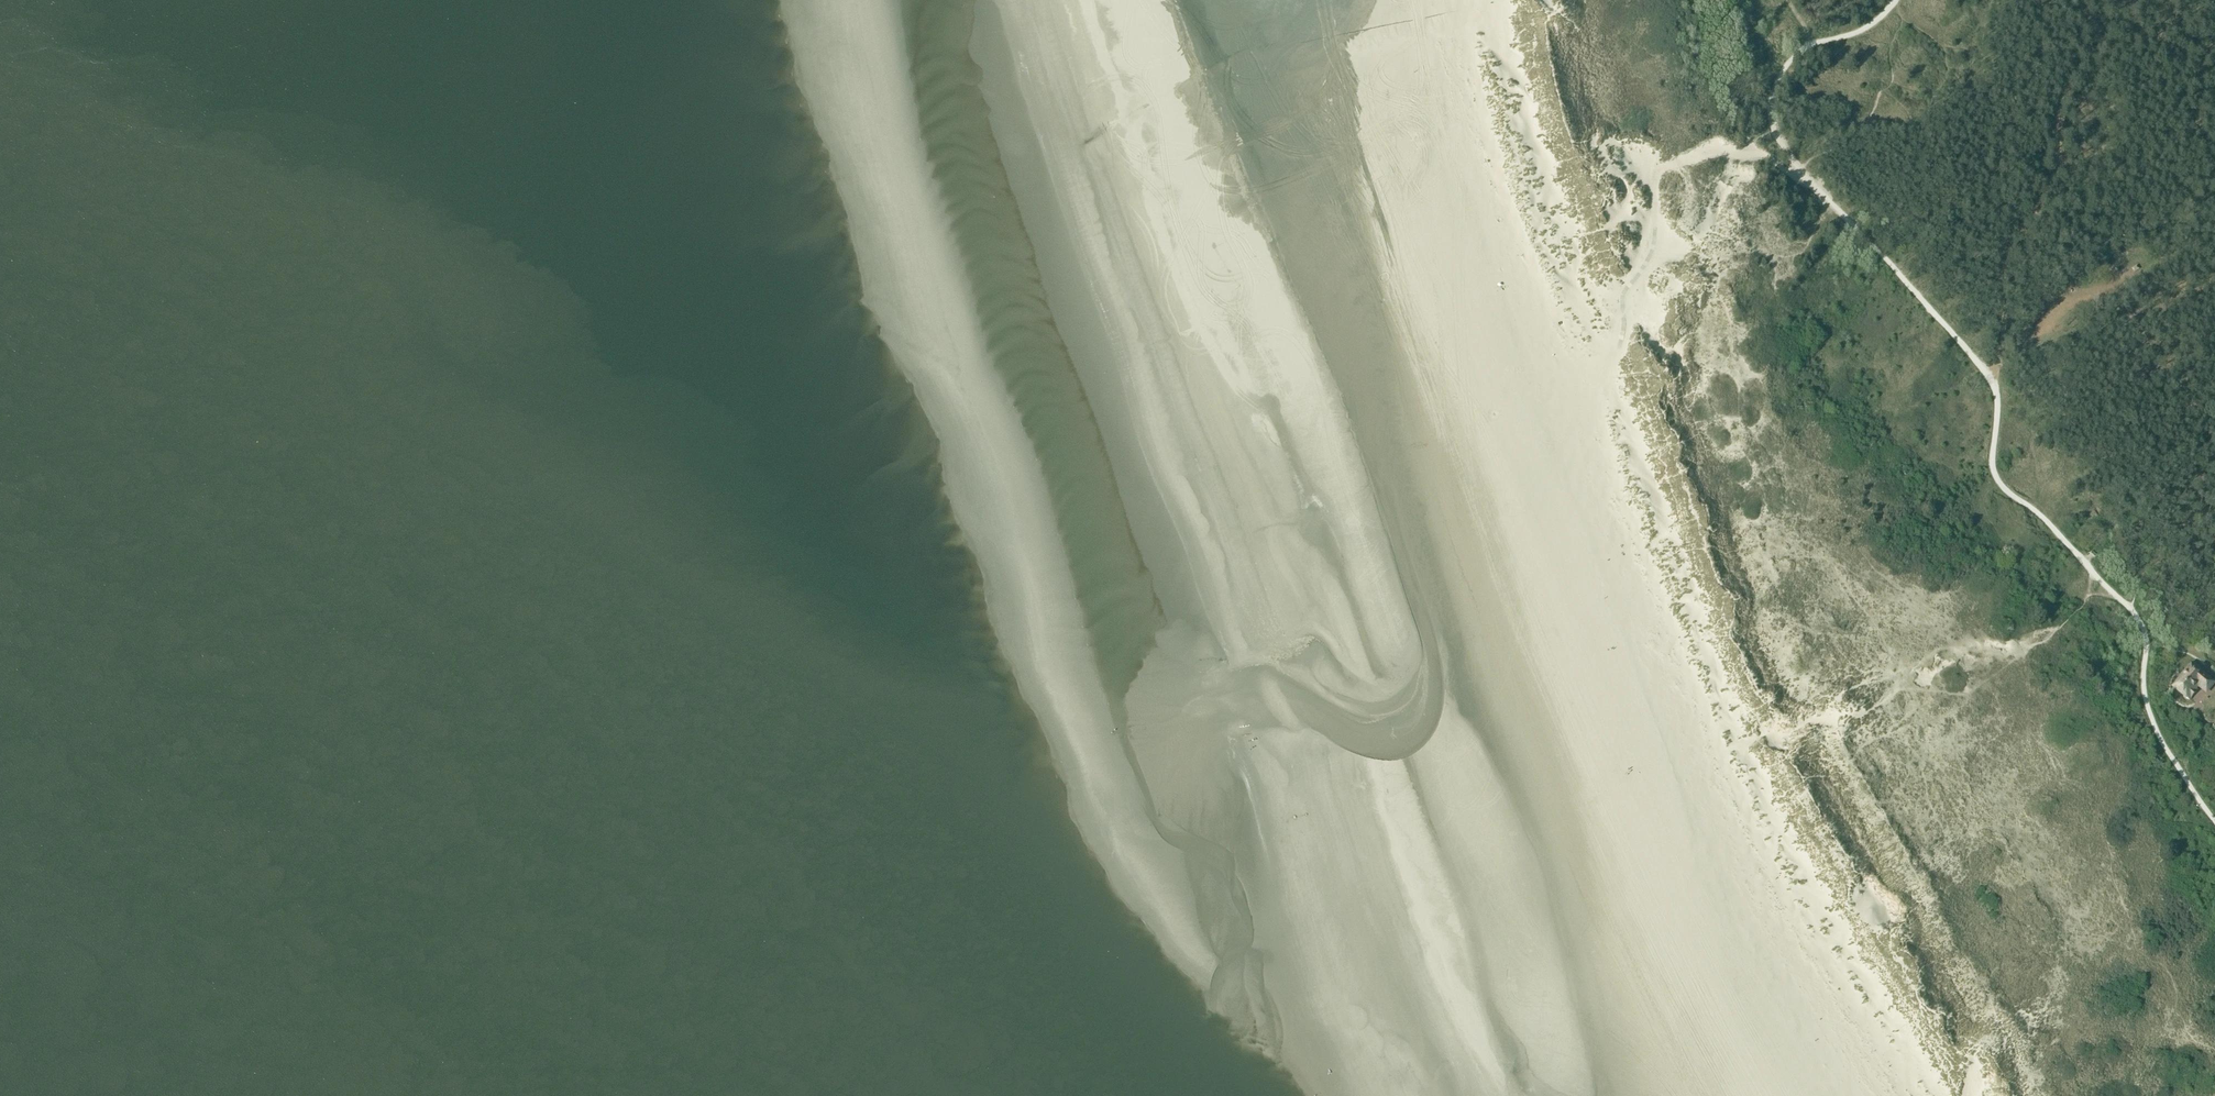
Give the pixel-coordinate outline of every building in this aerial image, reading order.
[(2204,689),(2211,681),(2191,665),(2175,685),(2176,685),(2174,687),(2189,700),(2198,690),(2194,687),(2197,684),(2204,689)]
